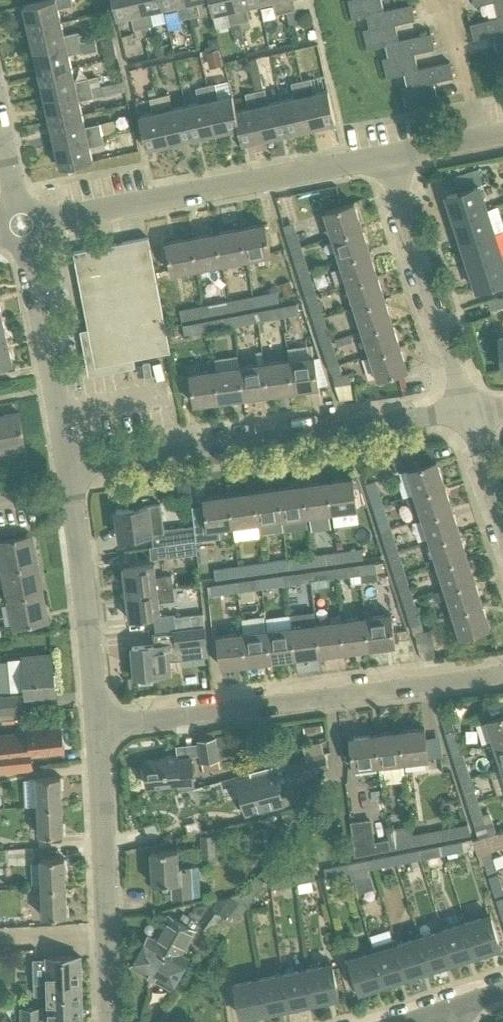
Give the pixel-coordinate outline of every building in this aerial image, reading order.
[(29,30),(61,22),(58,7),(72,4),(71,0),(42,0),(23,4),(29,30)] [(138,0),(113,0),(117,17),(131,14),(134,28),(142,26),(143,25),(138,0)] [(143,25),(150,24),(153,23),(150,9),(163,6),(161,0),(138,0),(143,25)] [(163,6),(177,3),(180,17),(189,15),(186,0),(161,0),(163,6)] [(189,15),(199,13),(196,0),(186,0),(189,15)] [(212,12),(226,9),(230,23),(239,21),(234,0),(209,0),(212,12)] [(239,21),(249,19),(246,4),(259,1),(258,0),(234,0),(239,21)] [(276,12),(285,10),(283,0),(273,0),(276,12)] [(285,10),(289,27),(299,25),(293,0),(283,0),(285,10)] [(383,10),(381,0),(348,0),(353,17),(366,14),(383,10)] [(499,16),(502,15),(502,0),(495,0),(499,16)] [(411,3),(383,10),(366,14),(369,27),(363,29),(368,47),(385,43),(399,40),(394,23),(414,18),(411,3)] [(499,16),(470,23),(473,38),(493,33),(497,50),(502,49),(502,15),(499,16)] [(249,19),(239,21),(241,29),(251,27),(249,19)] [(241,29),(239,21),(230,23),(231,32),(233,31),(241,29)] [(61,22),(29,30),(34,51),(81,40),(78,31),(64,34),(61,22)] [(151,33),(150,24),(143,25),(142,26),(143,35),(151,33)] [(142,26),(134,28),(136,36),(143,35),(142,26)] [(404,72),(418,68),(414,51),(434,47),(430,32),(399,40),(385,43),(389,56),(383,57),(387,76),(404,72)] [(81,40),(83,50),(83,52),(97,49),(94,37),(92,38),(81,40)] [(34,51),(39,75),(71,68),(68,53),(83,50),(81,40),(34,51)] [(169,42),(155,46),(157,55),(171,52),(169,42)] [(220,48),(206,51),(210,67),(223,64),(220,48)] [(449,61),(418,68),(404,72),(407,85),(401,86),(406,104),(437,97),(433,80),(453,75),(449,61)] [(71,68),(39,75),(44,97),(91,86),(89,77),(74,80),(71,68)] [(251,75),(255,90),(265,88),(261,73),(251,75)] [(301,79),(311,126),(335,121),(328,89),(314,92),(310,77),(301,79)] [(295,96),(282,99),(289,131),(311,126),(301,79),(292,81),(295,96)] [(215,83),(205,85),(216,131),(238,126),(236,110),(232,94),(218,97),(215,83)] [(185,105),(192,136),(216,131),(205,85),(196,87),(199,101),(185,105)] [(44,97),(50,121),(82,114),(79,99),(93,96),(93,98),(111,94),(109,86),(92,90),(91,86),(44,97)] [(255,90),(265,136),(289,131),(282,99),(268,103),(265,88),(255,90)] [(236,110),(238,126),(241,142),(265,136),(255,90),(245,93),(249,107),(236,110)] [(169,93),(159,95),(170,141),(192,136),(185,105),(172,108),(169,93)] [(170,141),(159,95),(150,97),(153,112),(139,115),(146,147),(170,141)] [(82,114),(50,121),(55,143),(101,132),(99,123),(85,126),(82,114)] [(131,157),(146,155),(141,125),(126,127),(131,157)] [(101,132),(55,143),(60,167),(92,159),(89,145),(103,142),(101,132)] [(448,196),(455,219),(485,209),(478,186),(448,196)] [(324,210),(332,237),(362,228),(353,201),(324,210)] [(485,209),(455,219),(463,242),(493,232),(485,209)] [(240,227),(246,258),(271,253),(265,222),(240,227)] [(240,227),(215,232),(221,263),(246,258),(240,227)] [(332,237),(340,260),(369,251),(362,228),(332,237)] [(285,233),(291,251),(301,247),(296,231),(295,230),(285,233)] [(191,237),(197,267),(221,263),(215,232),(191,237)] [(463,242),(471,268),(501,258),(493,232),(463,242)] [(88,248),(73,251),(95,365),(134,358),(170,351),(148,236),(100,246),(101,254),(90,256),(88,248)] [(197,267),(191,237),(165,242),(171,272),(197,267)] [(101,254),(100,246),(88,248),(90,256),(101,254)] [(309,270),(301,247),(291,251),(298,274),(309,270)] [(369,251),(340,260),(348,285),(377,275),(369,251)] [(471,268),(478,288),(502,280),(502,265),(501,258),(471,268)] [(309,270),(298,274),(306,298),(316,295),(309,270)] [(348,285),(355,308),(385,299),(377,275),(348,285)] [(281,284),(285,296),(293,294),(288,282),(281,284)] [(253,295),(255,306),(279,301),(277,291),(253,295)] [(229,300),(231,310),(255,306),(253,295),(229,300)] [(316,295),(306,298),(314,322),(324,318),(316,295)] [(385,299),(355,308),(363,331),(392,322),(385,299)] [(204,305),(206,315),(231,310),(229,300),(204,305)] [(280,306),(282,316),(298,313),(296,302),(280,306)] [(206,315),(204,305),(179,310),(181,320),(206,315)] [(253,311),(255,321),(282,316),(280,306),(253,311)] [(255,321),(253,311),(229,315),(231,326),(255,321)] [(205,320),(207,331),(231,326),(229,315),(205,320)] [(324,318),(314,322),(321,344),(331,341),(324,318)] [(207,331),(205,320),(182,324),(184,335),(207,331)] [(392,322),(363,331),(370,355),(400,346),(392,322)] [(0,342),(0,365),(11,362),(7,340),(0,342)] [(321,344),(328,367),(339,364),(331,341),(321,344)] [(400,346),(370,355),(378,379),(407,369),(400,346)] [(288,359),(292,390),(319,386),(319,385),(317,371),(315,356),(315,355),(288,359)] [(318,356),(315,356),(317,371),(319,385),(327,384),(318,356)] [(292,390),(288,359),(261,363),(265,393),(292,390)] [(261,363),(236,366),(241,397),(265,393),(261,363)] [(328,367),(333,374),(342,373),(339,364),(328,367)] [(212,369),(216,400),(241,397),(236,366),(212,369)] [(216,400),(212,369),(188,373),(193,403),(216,400)] [(349,372),(342,373),(333,374),(334,385),(350,383),(349,372)] [(25,451),(17,411),(0,414),(0,456),(25,451)] [(407,468),(415,494),(444,484),(436,459),(407,468)] [(326,481),(330,511),(357,507),(353,477),(326,481)] [(365,483),(373,507),(383,504),(375,480),(365,483)] [(326,481),(303,484),(307,514),(330,511),(326,481)] [(278,487),(282,518),(307,514),(303,484),(278,487)] [(444,484),(415,494),(423,519),(452,510),(444,484)] [(278,487),(253,491),(257,521),(282,518),(278,487)] [(253,491),(228,494),(232,525),(257,521),(253,491)] [(194,524),(196,540),(219,536),(218,527),(232,525),(228,494),(202,498),(203,505),(192,506),(194,524)] [(152,546),(167,544),(196,540),(194,524),(163,528),(160,503),(116,509),(117,511),(112,515),(113,521),(118,523),(120,537),(150,533),(152,546)] [(391,529),(383,504),(373,507),(381,532),(391,529)] [(423,519),(430,541),(459,532),(452,510),(423,519)] [(381,532),(388,555),(398,551),(391,529),(381,532)] [(430,541),(437,564),(467,555),(459,532),(430,541)] [(1,570),(38,563),(32,534),(0,540),(0,565),(1,570)] [(196,540),(167,544),(169,557),(197,553),(196,540)] [(336,551),(337,562),(363,558),(361,548),(336,551)] [(313,554),(314,565),(337,562),(336,551),(313,554)] [(398,551),(388,555),(395,578),(406,574),(398,551)] [(313,554),(288,558),(289,569),(314,565),(313,554)] [(467,555),(437,564),(445,587),(474,578),(467,555)] [(263,561),(264,572),(289,569),(288,558),(263,561)] [(264,572),(263,561),(238,565),(239,576),(264,572)] [(359,564),(360,574),(376,572),(375,561),(359,564)] [(1,570),(7,600),(43,593),(38,563),(1,570)] [(123,567),(126,592),(172,587),(171,574),(155,576),(154,563),(123,567)] [(335,567),(336,578),(360,574),(359,564),(335,567)] [(239,576),(238,565),(214,568),(215,579),(239,576)] [(310,570),(312,581),(336,578),(335,567),(310,570)] [(310,570),(285,574),(286,585),(312,581),(310,570)] [(259,577),(261,588),(286,585),(285,574),(259,577)] [(413,597),(406,574),(395,578),(403,601),(413,597)] [(235,581),(237,591),(261,588),(259,577),(235,581)] [(482,602),(474,578),(445,587),(452,612),(482,602)] [(237,591),(235,581),(211,584),(212,595),(237,591)] [(172,587),(126,592),(129,618),(160,615),(158,601),(174,600),(172,587)] [(43,593),(7,600),(12,626),(48,620),(43,593)] [(403,601),(410,625),(421,622),(413,597),(403,601)] [(482,602),(452,612),(460,637),(490,627),(482,602)] [(175,628),(205,625),(203,613),(174,616),(175,628)] [(365,617),(369,647),(396,644),(392,613),(365,617)] [(365,617),(341,620),(345,650),(369,647),(365,617)] [(341,620),(317,623),(321,653),(345,650),(341,620)] [(317,623),(291,626),(295,656),(321,653),(317,623)] [(174,628),(175,643),(176,648),(207,644),(205,625),(175,628),(174,628)] [(266,629),(270,659),(295,656),(291,626),(266,629)] [(270,659),(266,629),(242,632),(245,662),(270,659)] [(416,631),(416,633),(416,642),(433,640),(431,629),(423,630),(416,631)] [(245,662),(242,632),(216,635),(220,666),(245,662)] [(176,648),(175,643),(132,646),(134,677),(137,676),(139,683),(151,683),(152,675),(171,674),(170,661),(177,660),(176,648)] [(9,660),(11,689),(25,687),(26,696),(57,693),(54,656),(9,660)] [(22,711),(21,694),(0,696),(0,713),(22,711)] [(494,742),(502,739),(502,714),(487,719),(494,742)] [(443,723),(446,732),(456,728),(454,720),(443,723)] [(322,721),(305,723),(306,732),(324,730),(322,721)] [(3,771),(35,767),(33,752),(68,748),(65,724),(51,725),(51,722),(18,726),(19,731),(0,733),(0,744),(3,771)] [(400,730),(404,761),(429,758),(426,727),(400,730)] [(446,732),(453,755),(463,752),(456,728),(446,732)] [(404,761),(400,730),(374,734),(378,764),(404,761)] [(378,764),(374,734),(349,737),(352,767),(378,764)] [(197,739),(202,762),(220,758),(216,736),(197,739)] [(494,742),(502,767),(502,766),(502,739),(494,742)] [(294,791),(293,787),(292,787),(289,777),(329,766),(325,752),(307,757),(307,759),(285,765),(285,763),(282,763),(274,765),(250,771),(252,777),(238,780),(246,813),(296,800),(294,791)] [(453,755),(461,780),(471,776),(463,752),(453,755)] [(178,757),(177,754),(162,755),(162,758),(145,759),(147,785),(180,782),(181,787),(194,786),(191,755),(178,757)] [(214,773),(227,772),(226,759),(213,760),(214,773)] [(322,768),(312,771),(316,785),(317,786),(329,771),(327,767),(322,768)] [(36,777),(37,806),(61,805),(60,775),(36,777)] [(461,780),(468,803),(478,800),(471,776),(461,780)] [(294,791),(296,800),(297,807),(300,806),(311,793),(309,787),(294,791)] [(478,800),(468,803),(475,827),(486,824),(482,814),(478,800)] [(61,805),(37,806),(38,834),(62,832),(61,805)] [(482,814),(486,824),(493,822),(490,812),(482,814)] [(371,819),(349,822),(354,856),(372,852),(383,850),(391,849),(389,840),(374,843),(371,819)] [(453,827),(438,830),(440,839),(455,836),(453,827)] [(438,830),(422,833),(424,843),(440,839),(438,830)] [(473,840),(481,865),(485,864),(482,853),(490,850),(502,846),(502,831),(473,840)] [(201,835),(202,855),(214,855),(213,835),(201,835)] [(414,835),(396,838),(398,848),(416,844),(414,835)] [(442,845),(444,854),(464,850),(462,842),(442,845)] [(439,846),(415,851),(418,859),(440,855),(439,846)] [(170,897),(201,896),(199,865),(179,866),(178,849),(151,851),(153,883),(169,882),(170,897)] [(485,864),(488,873),(497,870),(490,850),(482,853),(485,864)] [(418,859),(415,851),(395,854),(396,863),(418,859)] [(370,859),(372,868),(393,864),(391,855),(370,859)] [(39,858),(41,886),(65,885),(63,857),(39,858)] [(369,869),(372,868),(370,859),(347,864),(349,872),(352,881),(355,880),(372,877),(369,869)] [(349,872),(347,864),(324,868),(326,877),(349,872)] [(294,873),(295,883),(316,879),(314,870),(294,873)] [(495,896),(502,893),(502,890),(502,886),(498,873),(489,876),(495,896)] [(270,878),(272,887),(292,884),(290,874),(270,878)] [(254,896),(261,885),(264,880),(262,879),(256,876),(256,875),(245,891),(245,892),(253,897),(254,896)] [(65,885),(41,886),(42,915),(66,914),(65,885)] [(260,897),(271,903),(277,891),(266,885),(260,897)] [(239,901),(234,909),(242,914),(253,897),(245,892),(239,901)] [(214,898),(209,906),(222,914),(228,918),(234,909),(239,901),(229,895),(214,898)] [(195,903),(190,918),(192,919),(198,922),(198,921),(209,906),(214,898),(195,903)] [(209,906),(198,921),(199,922),(210,930),(222,914),(209,906)] [(132,965),(151,976),(182,921),(168,913),(154,939),(148,935),(132,965)] [(467,923),(476,952),(499,945),(490,915),(467,923)] [(182,921),(151,976),(171,987),(187,957),(182,954),(196,929),(182,921)] [(453,959),(476,952),(467,923),(443,930),(453,959)] [(453,959),(443,930),(420,937),(430,967),(453,959)] [(371,945),(374,952),(383,982),(406,974),(397,945),(395,937),(371,945)] [(420,937),(397,945),(406,974),(430,967),(420,937)] [(383,982),(374,952),(350,960),(360,989),(383,982)] [(21,1008),(22,1020),(81,1018),(79,956),(45,957),(46,982),(35,982),(35,996),(46,995),(46,1007),(21,1008)] [(308,969),(314,999),(338,994),(332,964),(308,969)] [(308,969),(284,974),(290,1004),(314,999),(308,969)] [(259,979),(266,1010),(290,1004),(284,974),(259,979)] [(241,1015),(266,1010),(259,979),(235,984),(241,1015)]
